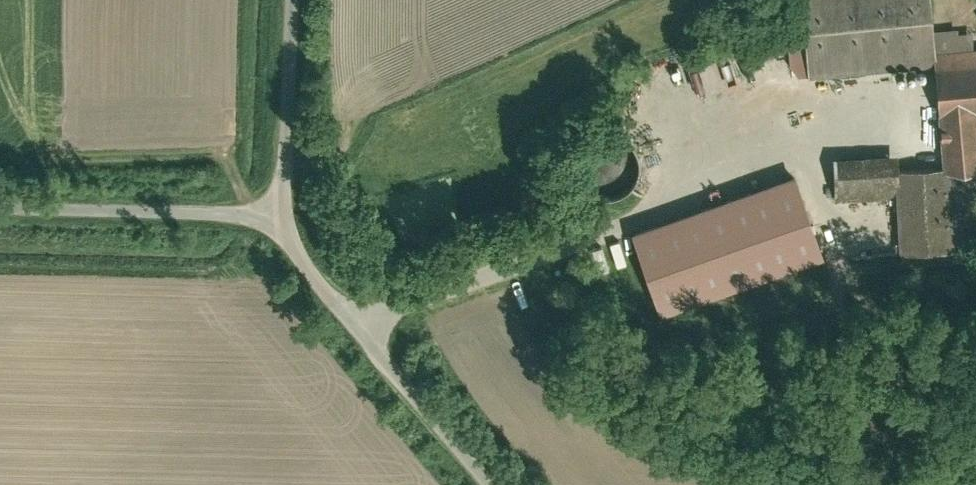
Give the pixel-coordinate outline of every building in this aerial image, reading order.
[(806,69),(936,60),(935,43),(932,0),(802,0),(806,69)] [(936,60),(943,167),(958,166),(975,165),(975,40),(935,43),(936,60)] [(890,155),(834,158),(836,189),(892,186),(891,170),(890,155)] [(892,186),(897,260),(963,256),(958,166),(943,167),(891,170),(892,186)] [(812,173),(646,223),(671,307),(778,275),(774,263),(785,260),(787,266),(796,264),(796,266),(837,253),(812,173)]
